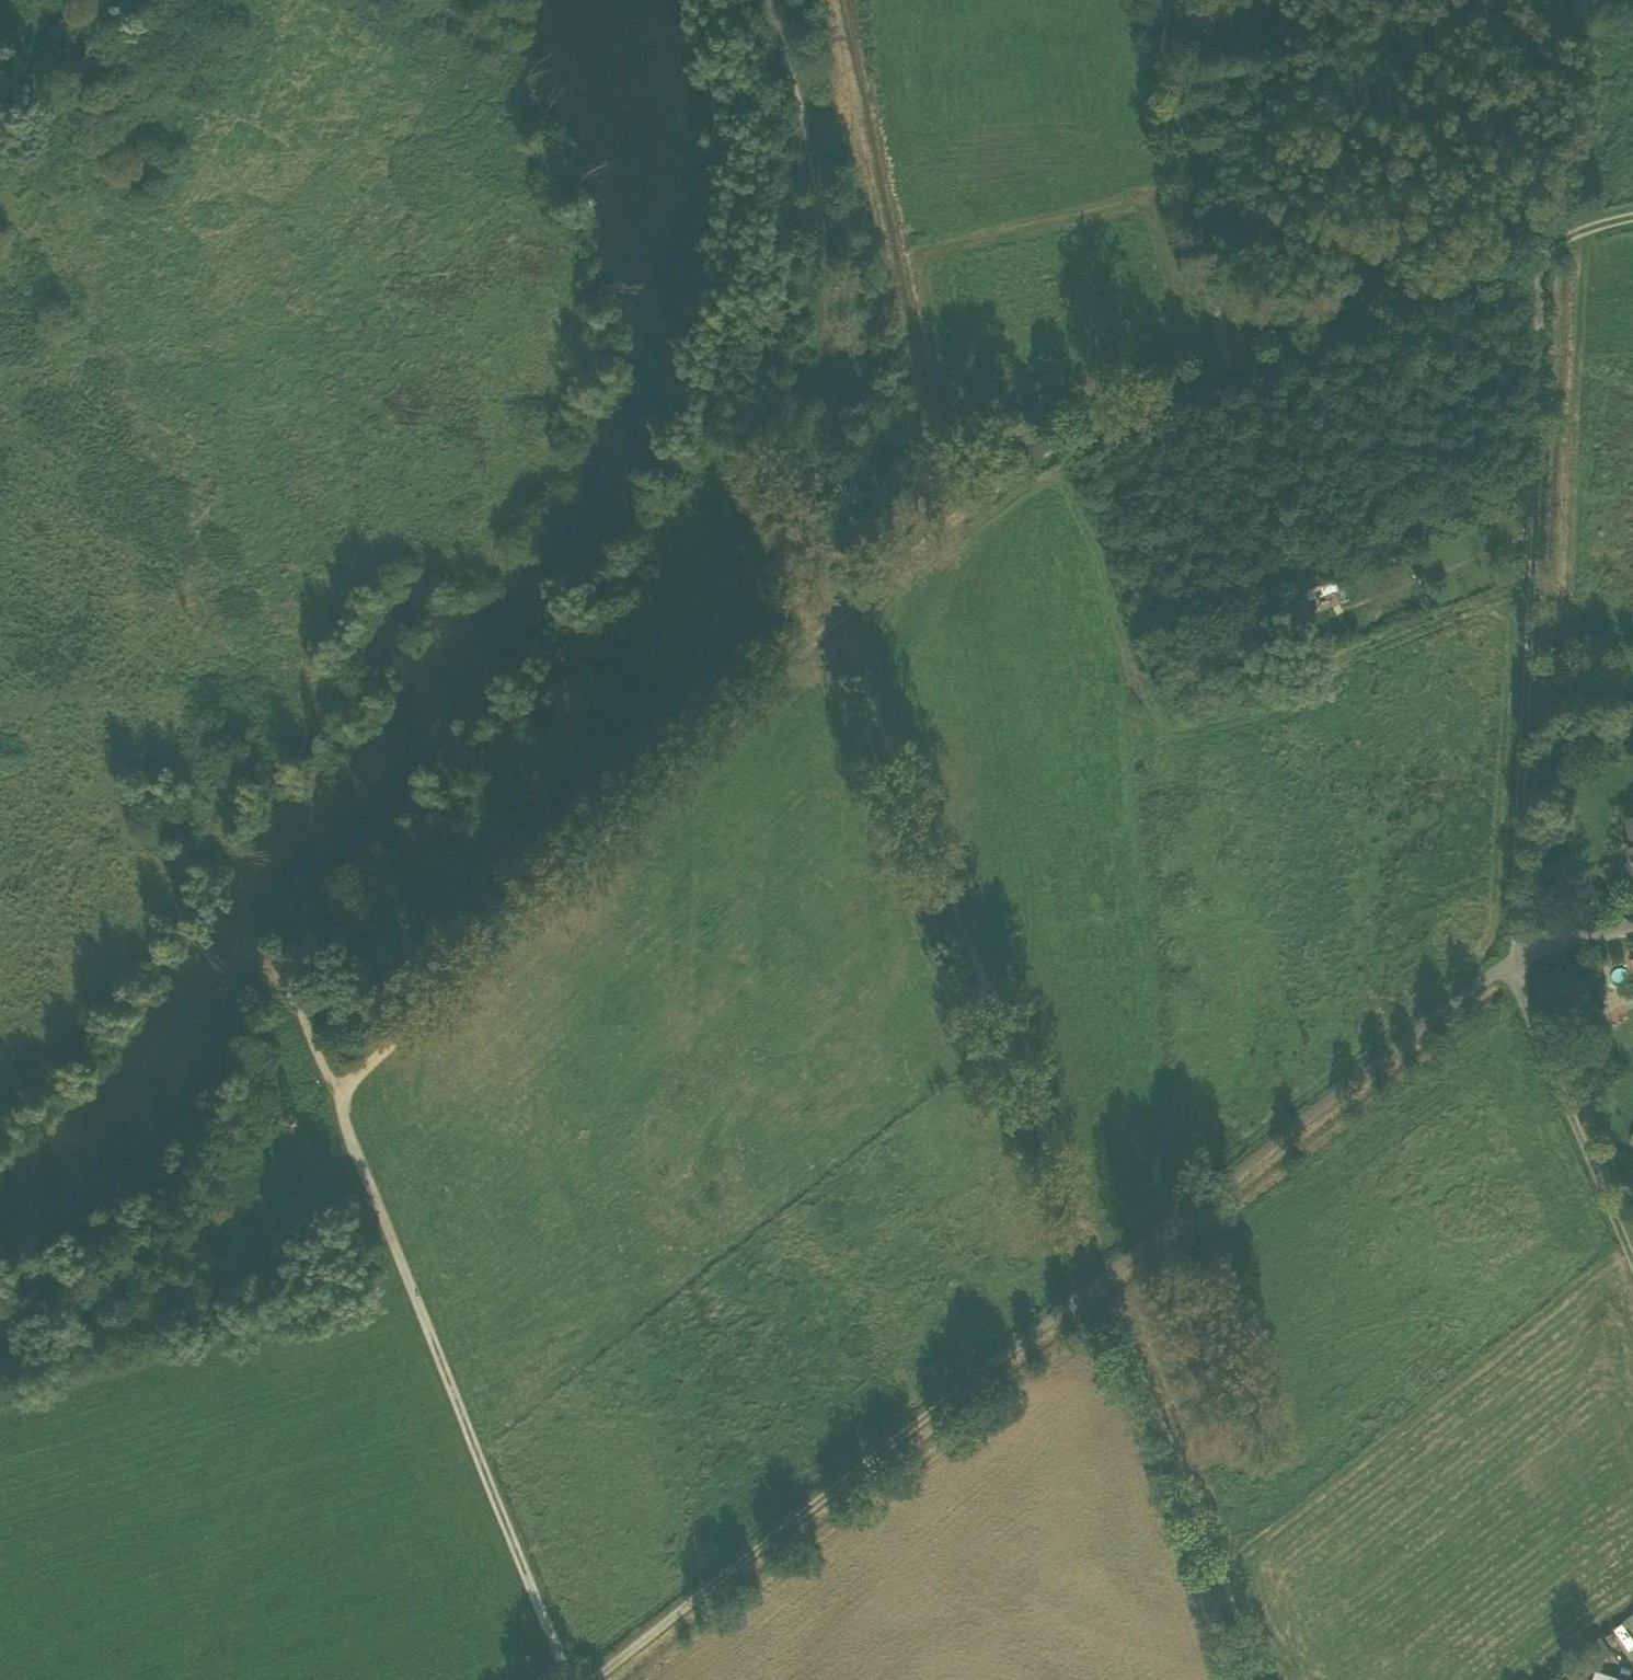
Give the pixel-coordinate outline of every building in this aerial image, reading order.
[(1341,589),(1337,578),(1299,592),(1303,603),(1341,589)] [(1273,615),(1303,603),(1299,592),(1269,603),(1273,615)] [(1613,1653),(1600,1638),(1585,1649),(1597,1665),(1613,1653)] [(1619,1678),(1596,1670),(1593,1679),(1619,1679),(1619,1678)]
